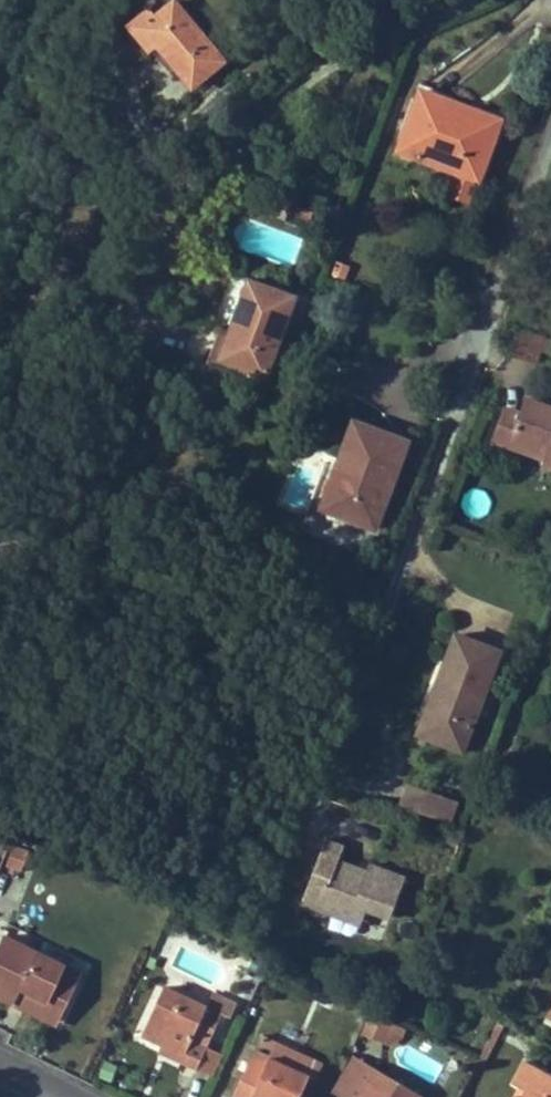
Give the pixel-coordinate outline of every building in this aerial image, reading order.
[(157,21),(148,29),(158,42),(194,86),(224,61),(177,5),(157,21)] [(131,25),(149,49),(158,42),(148,29),(157,21),(148,11),(131,25)] [(422,91),(400,151),(457,173),(478,180),(498,127),(444,106),(446,100),(422,91)] [(478,180),(457,173),(448,195),(469,203),(478,180)] [(232,332),(222,361),(236,365),(266,376),(297,296),(252,279),(232,332)] [(210,364),(233,373),(236,365),(222,361),(232,332),(223,329),(210,364)] [(493,441),(511,447),(514,439),(549,452),(546,460),(543,465),(550,468),(550,406),(528,397),(522,414),(505,407),(493,441)] [(342,459),(346,461),(328,510),(375,527),(406,441),(357,423),(342,459)] [(549,452),(514,439),(511,447),(546,460),(549,452)] [(502,650),(458,634),(435,695),(443,699),(428,737),(463,750),(502,650)] [(421,734),(428,737),(443,699),(435,695),(421,734)] [(402,809),(450,826),(457,804),(411,786),(402,809)] [(343,846),(325,839),(299,904),(329,915),(333,906),(350,914),(354,906),(364,909),(387,918),(403,878),(368,864),(366,870),(363,876),(356,873),(358,867),(337,859),(343,846)] [(356,873),(363,876),(366,870),(358,867),(356,873)] [(358,927),(364,909),(354,906),(350,914),(333,906),(329,915),(358,927)] [(14,1003),(17,998),(25,1003),(24,1008),(50,1021),(58,1003),(68,1008),(78,985),(61,977),(66,966),(3,936),(0,942),(0,997),(14,1003)] [(66,966),(61,977),(78,985),(83,974),(66,966)] [(164,988),(143,1035),(162,1044),(185,1053),(181,1061),(198,1068),(223,1013),(232,1017),(239,1002),(215,991),(208,1007),(164,988)] [(25,1003),(17,998),(14,1003),(24,1008),(25,1003)] [(59,1025),(68,1008),(58,1003),(50,1021),(59,1025)] [(369,1015),(360,1037),(395,1051),(403,1028),(369,1015)] [(162,1044),(159,1051),(181,1061),(185,1053),(162,1044)] [(235,1096),(300,1096),(310,1075),(269,1057),(264,1069),(249,1062),(235,1096)] [(529,1060),(515,1084),(522,1088),(530,1092),(528,1096),(550,1096),(550,1072),(529,1060)] [(378,1070),(362,1096),(421,1096),(422,1095),(378,1070)] [(522,1088),(517,1096),(528,1096),(530,1092),(522,1088)]
